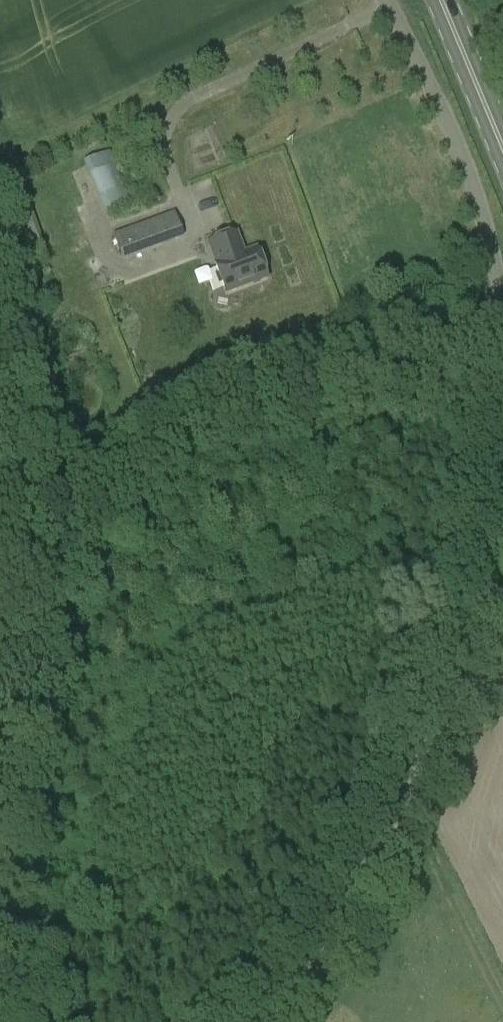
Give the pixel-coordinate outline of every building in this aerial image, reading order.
[(106,209),(128,200),(106,151),(84,161),(106,209)] [(175,213),(151,222),(160,247),(184,239),(175,213)] [(122,262),(136,256),(127,231),(113,236),(122,262)] [(239,234),(213,244),(221,264),(219,265),(229,293),(271,277),(260,249),(247,254),(239,234)]
